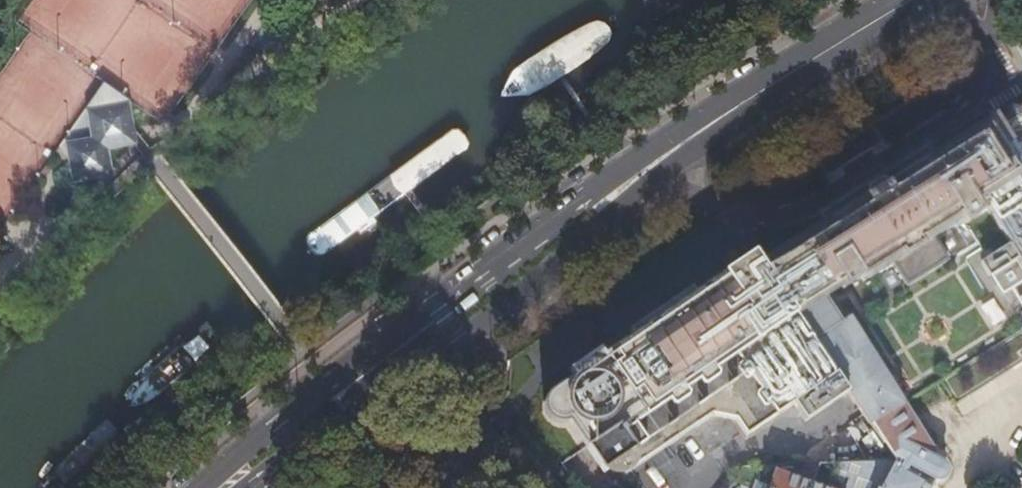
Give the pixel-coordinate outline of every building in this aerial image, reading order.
[(60,149),(65,191),(108,184),(105,158),(135,152),(128,107),(102,90),(84,115),(88,144),(60,149)] [(1021,106),(1012,106),(1009,114),(994,123),(932,162),(926,154),(887,179),(879,167),(873,166),(864,172),(858,176),(857,182),(864,193),(825,218),(830,227),(766,267),(797,312),(814,302),(830,332),(816,340),(840,374),(873,423),(905,403),(851,318),(838,327),(821,297),(845,283),(848,287),(861,278),(864,282),(893,264),(899,274),(895,277),(899,284),(904,281),(908,286),(949,260),(935,237),(964,219),(967,224),(987,211),(1021,265),(1021,106)] [(824,385),(840,374),(816,340),(797,312),(766,267),(758,254),(739,266),(732,255),(724,260),(732,271),(707,288),(634,339),(637,344),(632,348),(628,342),(621,348),(577,378),(579,380),(558,394),(589,439),(586,442),(608,473),(637,453),(661,436),(670,448),(729,406),(750,435),(762,427),(797,403),(824,385)] [(824,385),(797,403),(809,420),(836,402),(824,385)] [(905,403),(873,423),(898,460),(883,487),(931,487),(935,479),(940,480),(944,479),(946,477),(948,473),(948,469),(946,465),(931,457),(935,450),(905,403)] [(898,460),(820,463),(811,487),(883,487),(898,460)] [(820,463),(809,463),(802,482),(776,473),(772,487),(757,482),(754,487),(811,487),(820,463)]
